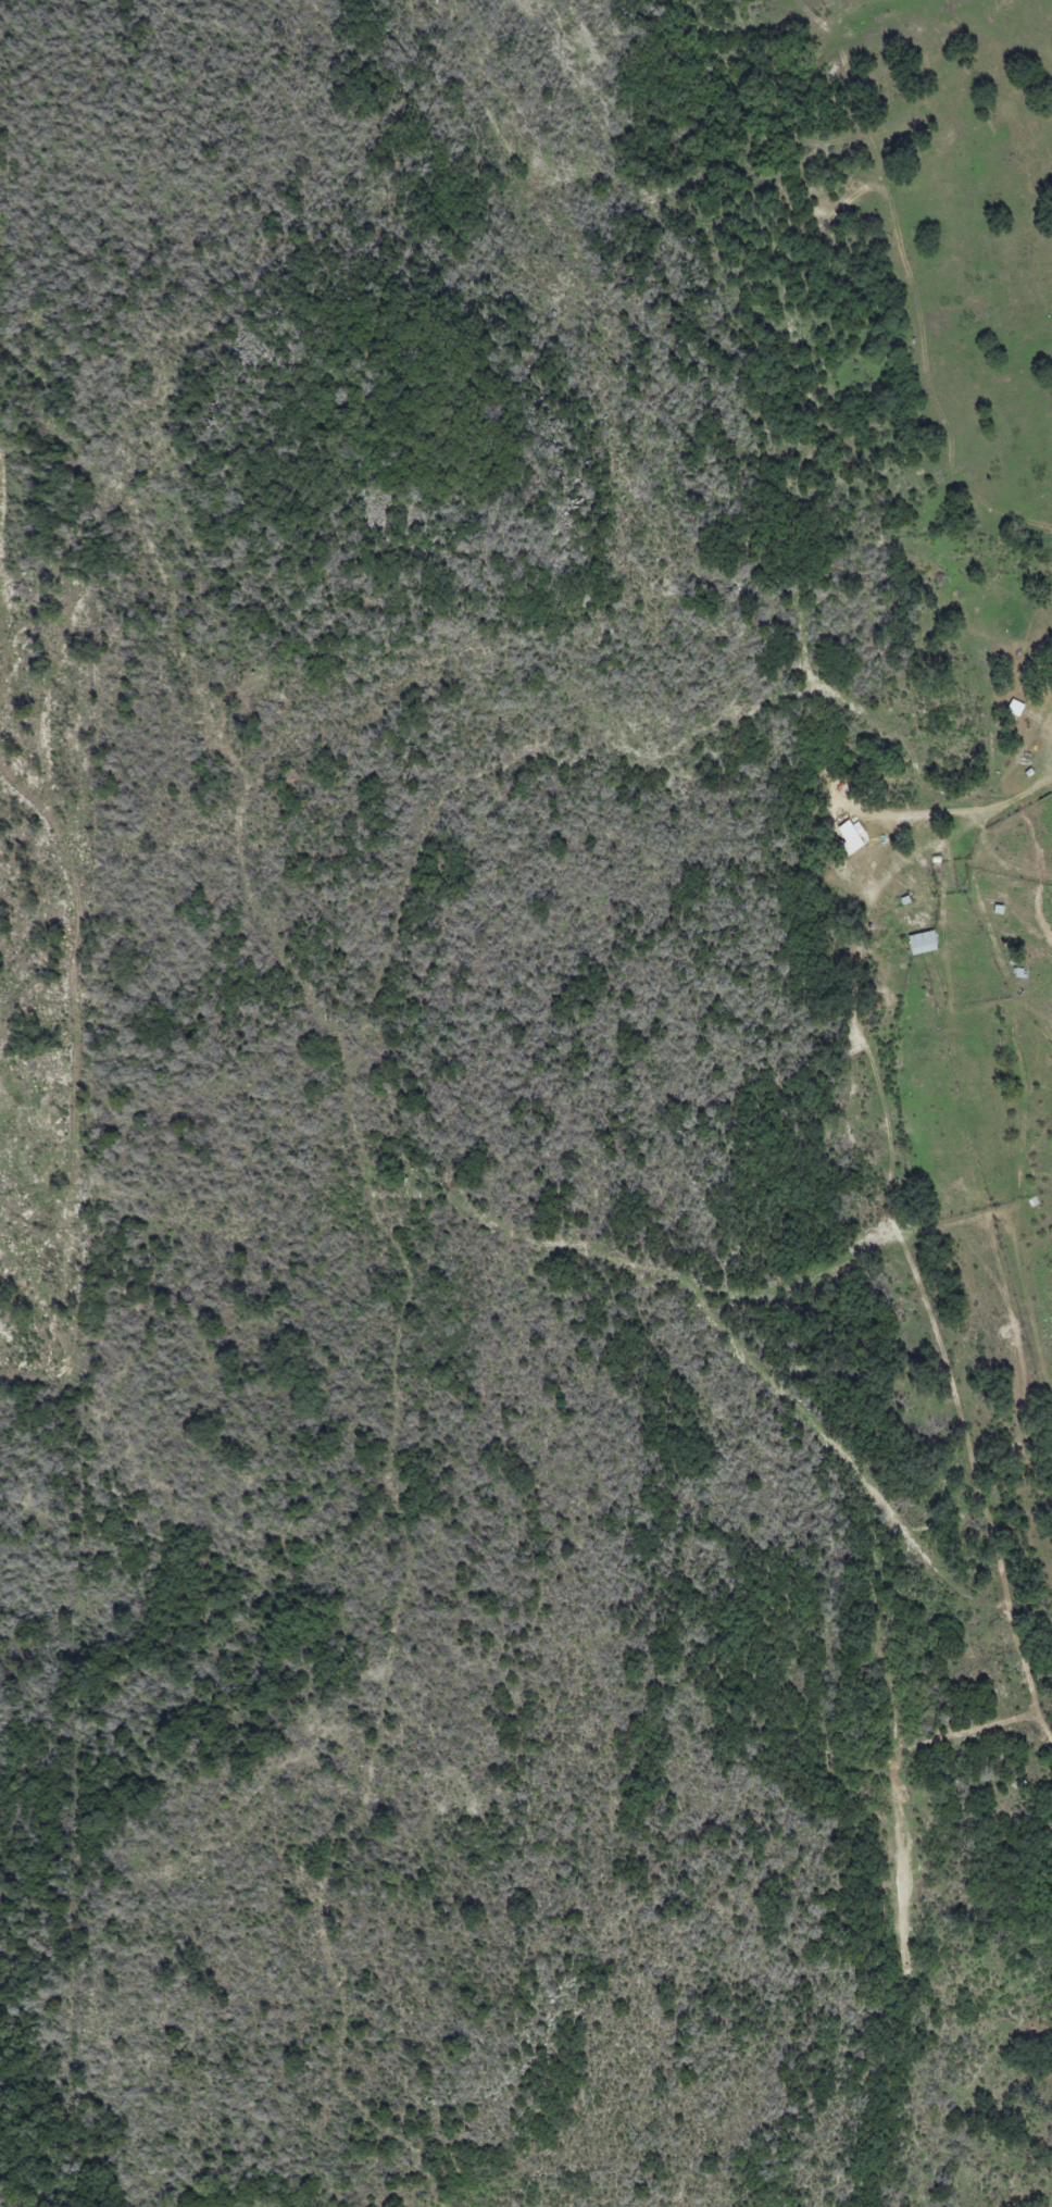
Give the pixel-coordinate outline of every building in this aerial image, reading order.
[(865,845),(849,821),(830,835),(846,858),(865,845)] [(938,951),(935,932),(909,936),(912,956),(938,951)]
